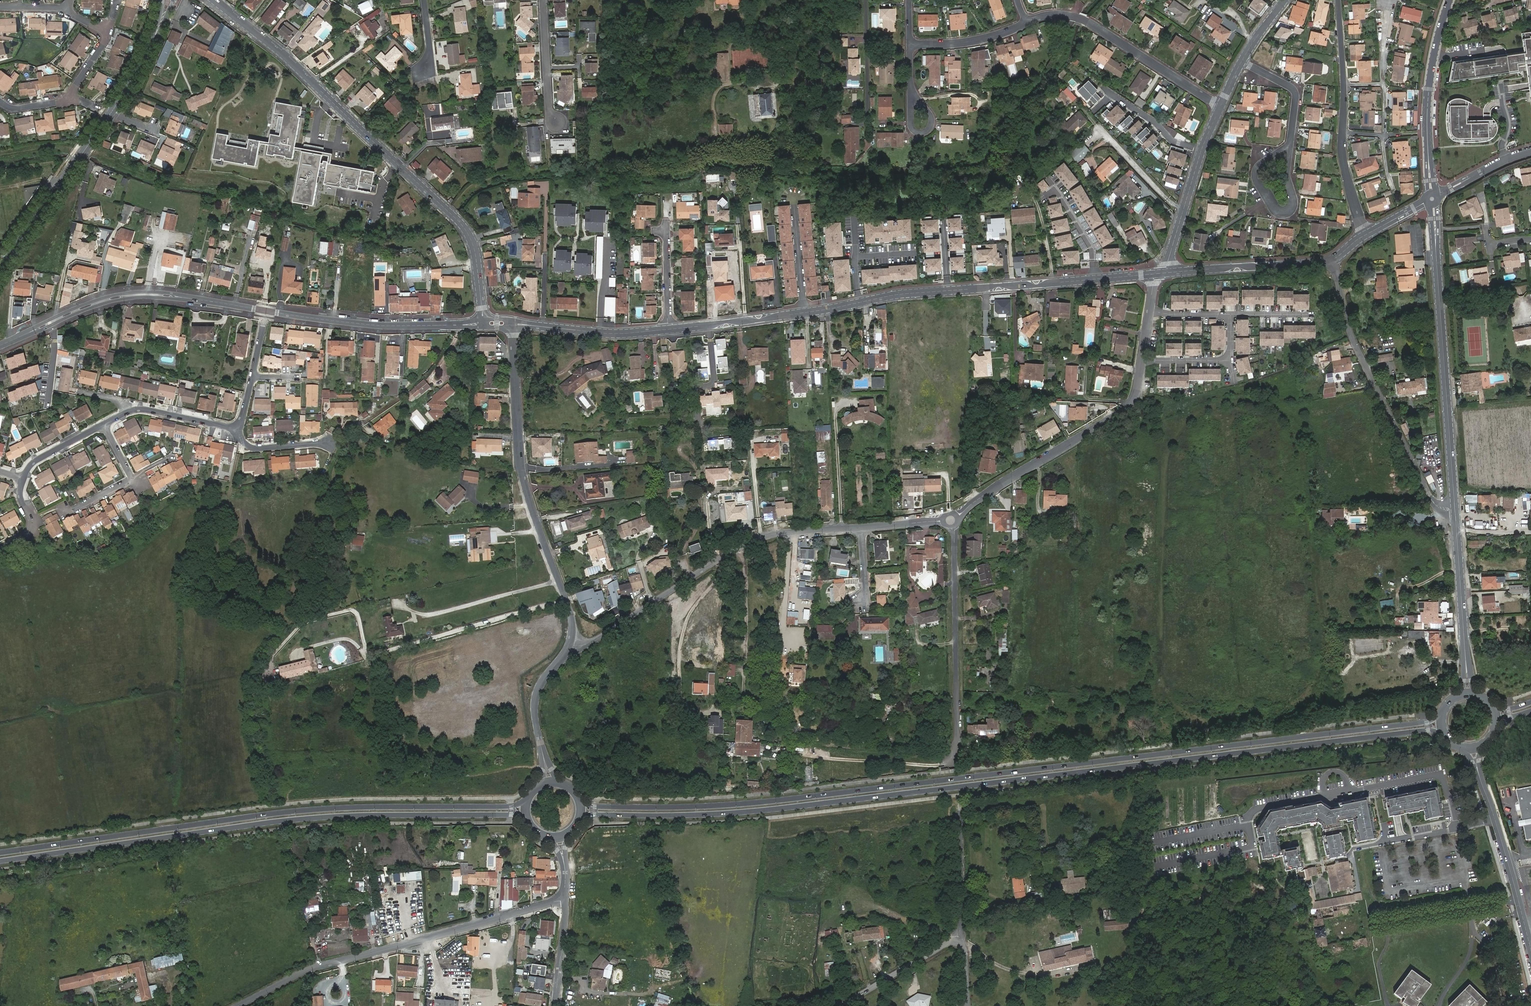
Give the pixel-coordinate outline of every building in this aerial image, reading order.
[(126,7),(136,9),(137,5),(139,6),(140,0),(129,0),(129,2),(127,2),(126,7)] [(255,9),(262,0),(248,0),(246,4),(250,7),(251,5),(255,9)] [(268,9),(261,19),(270,25),(286,4),(281,0),(278,0),(270,10),(268,9)] [(268,9),(270,10),(278,0),(276,0),(268,9)] [(327,4),(323,0),(317,8),(321,12),(326,6),(327,4)] [(556,10),(556,16),(567,15),(566,0),(555,0),(555,8),(557,8),(557,10),(556,10)] [(996,21),(1005,18),(999,0),(989,0),(996,21)] [(1079,14),(1084,4),(1077,0),(1072,10),(1079,14)] [(1132,21),(1122,14),(1121,14),(1122,12),(1124,11),(1126,13),(1131,3),(1126,0),(1118,0),(1114,6),(1116,7),(1115,9),(1113,8),(1112,7),(1108,12),(1111,21),(1112,21),(1111,23),(1121,29),(1122,27),(1126,30),(1132,21)] [(1266,2),(1263,0),(1254,0),(1249,7),(1259,14),(1260,12),(1261,13),(1266,7),(1264,6),(1266,2)] [(302,9),(307,3),(304,1),(299,7),(302,9)] [(363,15),(374,10),(370,1),(359,5),(363,15)] [(1301,29),(1307,9),(1309,4),(1298,1),(1297,6),(1296,6),(1294,5),(1289,20),(1296,22),(1294,27),(1301,29)] [(533,16),(532,7),(531,7),(531,2),(521,3),(522,17),(517,23),(526,31),(533,24),(530,20),(530,17),(533,16)] [(1191,12),(1175,2),(1171,9),(1179,15),(1177,18),(1184,23),(1191,12)] [(1370,3),(1352,5),(1353,20),(1359,19),(1365,19),(1364,9),(1370,8),(1370,3)] [(1319,4),(1315,23),(1324,25),(1327,11),(1326,10),(1326,6),(1319,4)] [(1403,6),(1401,17),(1420,22),(1422,12),(1403,6)] [(131,27),(136,10),(136,9),(126,7),(121,24),(131,27)] [(1510,10),(1504,12),(1506,22),(1511,21),(1519,20),(1516,7),(1510,9),(1510,10)] [(456,13),(458,30),(463,29),(463,31),(468,31),(466,8),(456,9),(456,13)] [(892,19),(895,19),(895,9),(880,10),(880,19),(882,19),(883,33),(893,32),(893,23),(892,19)] [(964,19),(963,15),(962,15),(962,10),(951,11),(952,16),(950,16),(951,30),(957,30),(956,27),(964,27),(964,19)] [(187,37),(180,54),(190,58),(194,51),(222,63),(225,57),(223,57),(234,32),(222,23),(221,25),(205,11),(201,16),(200,16),(197,22),(212,34),(215,31),(217,32),(210,48),(187,37)] [(358,23),(367,36),(369,35),(375,30),(380,27),(375,20),(372,22),(373,23),(372,24),(369,20),(373,17),(373,16),(378,13),(377,11),(368,16),(358,23)] [(1488,16),(1482,18),(1484,28),(1489,27),(1497,25),(1494,13),(1488,15),(1488,16)] [(410,25),(412,25),(410,15),(393,17),(393,24),(400,23),(402,34),(411,33),(410,25)] [(919,16),(919,22),(923,22),(923,26),(937,26),(937,15),(919,16)] [(319,25),(323,20),(318,16),(314,21),(319,25)] [(1470,34),(1480,31),(1477,19),(1467,22),(1466,17),(1461,18),(1465,35),(1470,34)] [(45,22),(46,20),(42,20),(42,19),(29,18),(29,28),(45,29),(45,22)] [(1142,26),(1146,28),(1147,27),(1150,29),(1150,31),(1159,37),(1164,29),(1147,18),(1142,26)] [(16,30),(15,19),(0,20),(0,31),(16,30)] [(1353,20),(1350,20),(1350,25),(1348,25),(1349,34),(1359,33),(1359,28),(1357,29),(1357,20),(1353,20)] [(312,37),(321,27),(319,25),(314,21),(303,34),(306,37),(304,39),(303,38),(298,44),(306,51),(311,45),(313,47),(317,41),(312,37)] [(1128,33),(1135,23),(1132,21),(1126,30),(1125,32),(1128,33)] [(45,34),(49,35),(62,35),(63,23),(45,22),(45,29),(45,34)] [(278,32),(291,41),(295,36),(298,32),(299,31),(287,22),(278,32)] [(1413,26),(1401,23),(1400,27),(1402,27),(1400,39),(1414,43),(1415,38),(1410,37),(1413,26)] [(1230,33),(1218,24),(1212,33),(1219,38),(1218,39),(1222,42),(1225,36),(1227,37),(1230,33)] [(591,30),(591,42),(596,41),(596,25),(581,25),(581,30),(591,30)] [(1292,31),(1280,27),(1273,36),(1286,39),(1292,31)] [(1301,29),(1294,27),(1293,33),(1299,35),(1304,30),(1301,29)] [(1329,38),(1330,31),(1322,29),(1321,34),(1311,31),(1308,43),(1315,45),(1315,43),(1326,46),(1327,41),(1325,41),(1326,37),(1329,38)] [(378,36),(375,30),(369,35),(372,40),(378,36)] [(181,35),(173,31),(165,48),(164,47),(156,65),(164,69),(175,44),(177,45),(181,35)] [(569,51),(569,32),(559,32),(560,38),(558,38),(558,46),(556,46),(557,54),(564,54),(566,52),(569,51)] [(70,49),(80,56),(91,40),(82,33),(73,46),(70,49)] [(1521,34),(1524,52),(1503,55),(1453,62),(1449,80),(1518,70),(1516,65),(1525,64),(1528,86),(1530,105),(1530,33),(1521,34)] [(1176,35),(1169,46),(1183,55),(1187,50),(1191,52),(1195,44),(1191,41),(1189,44),(1176,35)] [(112,50),(119,52),(120,50),(125,52),(130,40),(121,36),(120,37),(116,47),(115,47),(114,46),(112,50)] [(1035,36),(1024,39),(1025,44),(1021,45),(1022,49),(1037,45),(1035,36)] [(329,41),(323,45),(326,50),(333,44),(330,40),(329,41)] [(1010,56),(1007,46),(1005,47),(1004,43),(996,46),(1000,62),(1005,61),(1006,65),(1015,62),(1014,57),(1024,54),(1022,49),(1021,45),(1021,44),(1020,42),(1014,44),(1014,42),(1010,43),(1013,55),(1010,56)] [(448,47),(449,53),(450,64),(461,63),(458,44),(448,45),(448,47)] [(1093,57),(1106,65),(1111,58),(1114,53),(1111,50),(1110,52),(1105,49),(1106,47),(1100,44),(1094,53),(1095,53),(1093,57)] [(1350,45),(1351,62),(1357,61),(1359,61),(1361,61),(1360,51),(1365,51),(1365,44),(1350,45)] [(377,57),(390,70),(396,64),(394,62),(403,54),(396,47),(386,56),(382,52),(377,57)] [(530,59),(532,57),(532,55),(535,55),(534,47),(519,48),(520,59),(522,59),(523,72),(533,71),(532,62),(530,62),(529,62),(529,59),(530,59)] [(859,65),(860,65),(860,58),(858,58),(858,49),(849,49),(849,73),(852,73),(853,75),(857,75),(858,73),(860,73),(860,68),(859,67),(859,65)] [(70,51),(61,64),(70,70),(79,58),(70,51)] [(320,67),(330,60),(323,51),(313,58),(320,67)] [(120,70),(123,58),(119,56),(119,55),(112,52),(111,54),(112,55),(114,55),(111,68),(120,70)] [(1396,52),(1394,65),(1403,67),(1406,54),(1403,54),(1398,53),(1396,52)] [(720,53),(720,81),(728,81),(728,53),(720,53)] [(972,55),(972,77),(982,77),(982,68),(984,68),(984,59),(981,59),(981,55),(972,55)] [(930,66),(930,80),(940,80),(939,56),(926,57),(926,66),(930,66)] [(1203,72),(1206,74),(1213,64),(1200,56),(1189,72),(1199,78),(1203,72)] [(1285,70),(1303,73),(1304,64),(1305,58),(1287,56),(1285,70)] [(944,58),(945,66),(949,66),(950,80),(959,79),(959,68),(960,68),(960,62),(954,62),(954,58),(944,58)] [(1074,58),(1071,62),(1076,66),(1079,61),(1074,58)] [(1120,78),(1127,68),(1111,58),(1106,65),(1105,67),(1104,68),(1120,78)] [(597,73),(597,60),(589,60),(589,64),(587,64),(587,68),(586,68),(587,74),(597,73)] [(892,73),(892,61),(879,62),(880,85),(892,85),(892,76),(890,76),(890,73),(892,73)] [(1371,76),(1370,61),(1361,61),(1359,61),(1359,69),(1359,77),(1371,76)] [(1304,64),(1303,72),(1311,73),(1311,72),(1315,72),(1314,73),(1321,74),(1322,64),(1306,62),(1306,65),(1304,64)] [(1403,67),(1394,65),(1393,69),(1394,69),(1392,81),(1402,83),(1405,67),(1403,67)] [(380,75),(383,71),(376,66),(373,71),(380,75)] [(982,77),(972,77),(972,79),(984,78),(984,68),(982,68),(982,77)] [(335,77),(339,81),(341,82),(339,84),(345,89),(354,80),(342,69),(335,77)] [(18,79),(14,76),(13,79),(2,72),(0,74),(0,85),(6,89),(10,83),(13,86),(18,79)] [(103,84),(108,76),(99,72),(95,79),(91,86),(93,86),(103,92),(107,86),(103,84)] [(1146,83),(1149,77),(1141,72),(1131,89),(1140,95),(1147,84),(1146,83)] [(461,75),(462,86),(460,86),(461,95),(473,95),(472,85),(471,74),(461,75)] [(574,92),(573,75),(562,75),(563,81),(560,81),(561,92),(558,92),(558,98),(568,103),(574,92)] [(59,76),(39,79),(39,82),(40,88),(51,87),(52,89),(60,87),(59,76)] [(1090,80),(1084,85),(1098,101),(1101,98),(1096,93),(1099,90),(1090,80)] [(534,92),(534,83),(533,83),(533,81),(523,82),(524,102),(530,102),(533,98),(538,97),(537,92),(534,92)] [(37,90),(41,89),(40,88),(39,82),(20,85),(22,95),(29,94),(37,93),(37,90)] [(372,93),(373,92),(375,89),(367,82),(355,95),(358,98),(360,96),(364,100),(365,99),(369,103),(376,97),(372,93)] [(179,100),(182,94),(175,91),(176,89),(173,88),(173,89),(171,88),(169,88),(167,87),(167,88),(154,83),(151,90),(162,95),(161,96),(167,100),(167,98),(173,99),(174,97),(179,100)] [(481,94),(480,84),(472,85),(473,95),(481,94)] [(1084,85),(1079,90),(1088,100),(1090,98),(1095,104),(1098,101),(1084,85)] [(1168,88),(1163,85),(1159,93),(1158,95),(1156,99),(1171,108),(1176,99),(1170,96),(1171,94),(1166,91),(1168,88)] [(1320,86),(1314,85),(1312,101),(1324,102),(1325,90),(1319,89),(1320,86)] [(216,91),(207,87),(204,93),(194,97),(186,100),(190,110),(191,109),(192,111),(198,109),(197,107),(212,101),(216,91)] [(1076,97),(1067,87),(1057,96),(1066,106),(1076,97)] [(583,88),(583,97),(597,96),(597,88),(583,88)] [(491,92),(493,107),(498,106),(508,105),(509,106),(513,105),(512,91),(491,92)] [(1264,101),(1260,101),(1259,111),(1263,112),(1264,108),(1273,109),(1275,92),(1265,91),(1264,101)] [(1361,102),(1360,111),(1364,111),(1370,111),(1371,100),(1374,100),(1375,92),(1371,92),(1371,94),(1362,94),(1361,102)] [(394,98),(396,97),(397,96),(394,93),(384,103),(396,115),(405,106),(401,102),(400,104),(394,98)] [(753,95),(755,117),(772,115),(772,116),(773,116),(774,116),(775,115),(775,114),(775,113),(774,113),(773,113),(771,93),(753,95)] [(1259,111),(1260,101),(1256,100),(1257,94),(1244,93),(1243,105),(1255,107),(1254,111),(1259,111)] [(1393,93),(1394,111),(1404,110),(1404,102),(1404,93),(1393,93)] [(959,109),(961,109),(965,109),(965,112),(972,112),(972,107),(970,107),(970,97),(953,98),(953,104),(949,104),(949,115),(959,114),(959,109)] [(1138,97),(1134,103),(1142,108),(1146,102),(1138,97)] [(890,117),(890,98),(880,98),(880,120),(884,120),(883,117),(887,117),(890,117)] [(1468,121),(1469,102),(1465,99),(1461,98),(1457,98),(1453,100),(1450,104),(1448,109),(1448,118),(1451,135),(1452,139),(1458,141),(1468,143),(1484,143),(1491,141),(1494,137),(1496,134),(1497,129),(1496,124),(1493,120),(1468,121)] [(146,114),(145,117),(150,119),(155,108),(140,102),(137,106),(135,112),(139,113),(139,112),(146,114)] [(1180,102),(1174,111),(1179,113),(1174,123),(1183,127),(1187,118),(1189,119),(1192,110),(1184,106),(1185,105),(1180,102)] [(320,177),(327,178),(326,185),(372,194),(376,173),(332,165),(334,155),(324,153),(325,149),(318,148),(317,151),(305,149),(297,148),(305,107),(279,103),(277,114),(286,116),(285,119),(283,133),(282,136),(273,134),(271,143),(251,139),(250,148),(246,148),(232,145),(229,145),(231,135),(219,133),(215,159),(247,165),(247,163),(249,164),(249,165),(258,167),(262,144),(271,146),(269,155),(277,156),(277,155),(288,157),(287,158),(295,160),(296,150),(304,152),(295,203),(315,206),(320,177)] [(1110,120),(1123,109),(1118,104),(1114,107),(1112,105),(1103,113),(1110,120)] [(1320,108),(1307,107),(1306,120),(1318,121),(1320,108)] [(165,115),(170,117),(174,111),(168,108),(165,115)] [(1123,109),(1110,120),(1117,127),(1121,124),(1127,118),(1124,115),(1126,113),(1123,109)] [(1332,117),(1333,110),(1324,109),(1323,116),(1332,117)] [(1404,110),(1394,111),(1394,125),(1407,124),(1407,122),(1411,122),(1410,110),(1407,110),(1404,110)] [(1374,126),(1374,111),(1370,111),(1364,111),(1364,119),(1363,126),(1374,126)] [(58,120),(60,130),(68,128),(68,126),(75,125),(77,125),(77,124),(78,123),(78,122),(77,122),(75,112),(65,113),(66,119),(58,120)] [(37,122),(38,131),(46,130),(46,131),(55,130),(53,119),(52,113),(46,114),(46,120),(37,122)] [(1087,121),(1079,113),(1067,124),(1062,128),(1068,134),(1079,126),(1080,127),(1087,121)] [(1134,119),(1130,114),(1127,118),(1121,124),(1124,127),(1123,129),(1126,133),(1129,129),(1135,123),(1133,120),(1134,119)] [(171,121),(167,131),(176,135),(181,123),(179,122),(180,118),(172,115),(170,120),(171,121)] [(17,132),(36,128),(34,117),(31,118),(31,119),(24,120),(24,119),(16,120),(17,132)] [(432,119),(433,130),(455,127),(454,121),(450,122),(449,117),(432,119)] [(192,124),(206,130),(208,125),(194,119),(192,124)] [(1140,119),(1135,123),(1129,129),(1133,133),(1131,135),(1134,139),(1138,136),(1145,129),(1142,126),(1144,124),(1140,119)] [(1279,136),(1281,120),(1271,119),(1268,135),(1279,136)] [(407,139),(411,135),(419,127),(412,121),(395,137),(401,143),(404,140),(405,141),(407,139)] [(1231,121),(1230,133),(1243,135),(1243,129),(1247,130),(1248,123),(1231,121)] [(10,133),(9,124),(4,125),(0,125),(0,135),(10,133)] [(732,133),(732,125),(719,126),(720,134),(732,133)] [(942,125),(942,137),(963,138),(964,126),(942,125)] [(538,126),(528,127),(530,145),(531,145),(531,151),(540,150),(539,142),(538,140),(538,138),(541,138),(540,130),(538,130),(538,126)] [(1147,126),(1145,129),(1138,136),(1142,139),(1140,141),(1143,144),(1144,143),(1153,135),(1150,132),(1152,131),(1147,126)] [(847,131),(854,131),(854,128),(844,128),(845,157),(847,157),(847,131)] [(1318,131),(1310,130),(1309,138),(1311,138),(1310,147),(1319,148),(1320,134),(1317,134),(1318,131)] [(122,131),(119,141),(127,143),(130,134),(122,131)] [(855,162),(854,131),(847,131),(847,157),(845,157),(845,162),(855,162)] [(1155,133),(1153,135),(1144,143),(1147,147),(1146,149),(1150,152),(1160,143),(1157,140),(1159,138),(1155,133)] [(878,135),(878,146),(883,146),(883,142),(892,142),(892,146),(897,145),(897,148),(902,148),(902,134),(878,135)] [(168,137),(167,141),(178,146),(179,141),(168,137)] [(575,137),(551,139),(552,154),(558,154),(558,150),(569,149),(569,153),(576,152),(576,145),(573,146),(573,142),(576,142),(575,137)] [(137,151),(152,157),(156,146),(142,141),(137,151)] [(164,152),(162,157),(171,161),(176,149),(180,151),(183,143),(179,141),(178,146),(167,141),(162,151),(164,152)] [(1356,151),(1357,159),(1361,158),(1369,157),(1366,142),(1351,144),(1353,152),(1356,151)] [(1396,147),(1397,154),(1397,158),(1397,164),(1399,165),(1403,165),(1404,163),(1405,164),(1409,163),(1409,160),(1411,159),(1410,147),(1408,146),(1408,142),(1400,142),(1400,146),(1396,147)] [(1082,143),(1070,153),(1076,164),(1090,151),(1082,143)] [(1185,149),(1172,145),(1170,150),(1172,151),(1171,155),(1187,160),(1188,154),(1183,152),(1185,149)] [(860,159),(869,149),(866,147),(863,147),(859,152),(860,159)] [(468,160),(478,159),(477,150),(458,150),(458,159),(462,159),(462,163),(468,163),(468,160)] [(1316,153),(1303,151),(1301,167),(1314,169),(1316,153)] [(1237,162),(1234,162),(1235,154),(1224,153),(1222,168),(1233,170),(1234,166),(1236,167),(1237,162)] [(1185,167),(1187,160),(1171,155),(1168,164),(1170,164),(1180,168),(1181,165),(1185,167)] [(1378,169),(1374,157),(1369,157),(1361,158),(1363,164),(1355,167),(1356,171),(1358,171),(1359,174),(1367,171),(1368,173),(1378,169)] [(1110,158),(1097,170),(1104,177),(1117,165),(1110,158)] [(430,167),(433,170),(441,162),(438,159),(430,167)] [(1077,164),(1085,177),(1092,172),(1084,159),(1077,164)] [(419,169),(422,165),(416,161),(413,165),(419,169)] [(435,173),(436,172),(438,171),(443,176),(442,177),(446,181),(453,172),(441,161),(441,162),(433,170),(433,171),(435,173)] [(1064,164),(1055,171),(1068,188),(1077,181),(1064,164)] [(1184,169),(1180,168),(1170,164),(1168,171),(1166,170),(1165,174),(1178,178),(1179,175),(1182,176),(1184,169)] [(1520,169),(1523,187),(1530,185),(1530,167),(1520,169)] [(1411,171),(1402,172),(1402,176),(1401,176),(1401,185),(1404,184),(1404,193),(1409,192),(1413,192),(1412,175),(1411,175),(1411,171)] [(109,176),(101,173),(98,178),(99,179),(98,182),(96,184),(93,191),(100,194),(103,193),(105,187),(113,190),(116,182),(108,178),(109,176)] [(1141,190),(1131,180),(1132,179),(1126,173),(1115,184),(1118,186),(1113,191),(1121,199),(1129,191),(1134,197),(1141,190)] [(1180,179),(1178,178),(1165,174),(1163,179),(1172,182),(1170,186),(1176,188),(1177,184),(1178,185),(1180,179)] [(1316,175),(1305,174),(1304,189),(1315,190),(1316,182),(1316,175)] [(1219,177),(1218,188),(1226,189),(1225,196),(1238,198),(1240,180),(1219,177)] [(1362,184),(1367,199),(1377,196),(1373,185),(1380,183),(1379,179),(1362,184)] [(1044,181),(1038,185),(1043,192),(1049,188),(1044,181)] [(27,204),(40,184),(24,187),(27,204)] [(1081,186),(1071,192),(1082,210),(1092,205),(1081,186)] [(529,195),(520,195),(520,206),(525,206),(525,208),(530,208),(530,206),(535,207),(536,196),(539,196),(539,190),(529,190),(529,195)] [(410,202),(412,201),(409,198),(410,197),(408,194),(398,200),(408,215),(417,210),(413,204),(412,205),(410,202)] [(538,208),(539,196),(536,196),(535,207),(530,206),(530,208),(538,208)] [(1322,198),(1315,197),(1315,202),(1308,201),(1307,214),(1320,215),(1322,198)] [(1472,211),(1473,213),(1475,218),(1485,215),(1477,197),(1468,201),(1469,204),(1461,207),(1465,217),(1471,214),(1471,212),(1472,211)] [(1377,211),(1384,208),(1383,206),(1387,205),(1385,199),(1368,204),(1370,213),(1377,211)] [(676,202),(676,206),(678,206),(679,216),(693,216),(693,217),(698,217),(698,206),(693,206),(693,202),(686,202),(681,202),(681,200),(678,200),(678,202),(676,202)] [(718,211),(718,200),(708,200),(709,215),(714,215),(715,222),(729,221),(729,211),(718,211)] [(576,204),(556,203),(556,207),(554,207),(554,214),(556,214),(556,223),(558,223),(558,224),(575,224),(575,223),(576,223),(576,220),(578,220),(578,213),(577,213),(577,206),(576,206),(576,204)] [(1060,203),(1049,205),(1051,217),(1063,214),(1060,203)] [(126,204),(120,222),(127,224),(132,206),(126,204)] [(816,276),(813,240),(810,204),(799,205),(801,223),(800,223),(802,241),(803,241),(805,277),(806,277),(807,295),(818,294),(816,276)] [(99,205),(82,209),(84,218),(102,214),(99,205)] [(636,216),(636,224),(644,224),(644,219),(642,219),(640,219),(640,216),(642,216),(645,216),(655,216),(655,208),(650,208),(650,205),(638,205),(638,216),(636,216)] [(1209,205),(1207,221),(1215,222),(1216,215),(1226,216),(1227,207),(1209,205)] [(678,206),(676,206),(677,218),(693,217),(693,216),(679,216),(678,206)] [(794,260),(793,242),(792,242),(790,206),(779,207),(782,243),(784,261),(783,261),(787,297),(798,296),(794,260)] [(1163,215),(1149,207),(1143,216),(1152,221),(1154,229),(1165,227),(1163,215)] [(1102,222),(1094,208),(1084,214),(1092,228),(1102,222)] [(1495,211),(1496,217),(1497,221),(1496,221),(1498,228),(1512,226),(1509,208),(1495,211)] [(1035,209),(1020,210),(1013,211),(1014,223),(1037,220),(1036,209),(1035,209)] [(507,210),(498,213),(500,218),(499,218),(501,224),(502,223),(504,229),(511,226),(512,225),(507,210)] [(607,214),(607,210),(587,210),(587,212),(586,212),(586,219),(584,218),(584,226),(586,226),(586,228),(586,230),(604,231),(604,230),(606,230),(606,221),(608,221),(609,214),(607,214)] [(176,214),(167,213),(164,228),(172,230),(176,214)] [(1109,216),(1113,224),(1118,221),(1114,214),(1109,216)] [(1003,217),(990,218),(991,224),(988,224),(988,229),(985,230),(986,238),(998,237),(998,230),(1004,230),(1003,217)] [(961,218),(949,219),(949,230),(961,230),(961,218)] [(1067,218),(1053,222),(1055,233),(1069,229),(1067,218)] [(911,219),(866,222),(867,242),(912,239),(911,219)] [(938,220),(923,221),(924,232),(939,231),(938,220)] [(1321,224),(1319,224),(1312,223),(1310,234),(1325,236),(1327,225),(1330,225),(1331,221),(1322,220),(1321,224)] [(827,224),(829,256),(842,255),(840,223),(827,224)] [(776,241),(775,228),(775,225),(767,226),(768,241),(776,241)] [(1104,226),(1095,231),(1103,245),(1113,239),(1104,226)] [(1293,230),(1277,228),(1275,241),(1291,243),(1293,230)] [(680,238),(683,238),(684,238),(684,241),(683,241),(683,250),(693,250),(693,229),(680,229),(680,238)] [(126,239),(132,241),(134,233),(125,230),(124,235),(121,234),(117,233),(115,242),(119,244),(124,246),(126,240),(126,239)] [(77,231),(74,245),(80,246),(78,254),(93,257),(96,241),(90,240),(90,243),(83,242),(81,239),(83,232),(77,231)] [(1126,236),(1129,240),(1131,240),(1135,248),(1147,241),(1143,233),(1137,236),(1134,231),(1126,236)] [(1197,232),(1194,249),(1206,251),(1209,234),(1197,232)] [(1229,238),(1228,247),(1234,248),(1234,249),(1244,249),(1246,233),(1242,232),(1241,239),(1229,238)] [(1272,234),(1253,232),(1251,244),(1267,245),(1267,240),(1271,240),(1272,234)] [(732,244),(732,233),(719,234),(719,238),(714,239),(715,246),(732,244)] [(1395,262),(1406,261),(1412,261),(1413,261),(1413,254),(1410,254),(1409,245),(1411,245),(1410,240),(1409,240),(1408,233),(1396,234),(1397,255),(1395,255),(1395,262)] [(446,234),(435,240),(438,245),(433,248),(439,260),(455,252),(452,246),(450,247),(447,241),(449,240),(446,234)] [(511,234),(500,237),(501,245),(506,244),(506,240),(512,239),(511,234)] [(1071,234),(1055,237),(1057,247),(1073,244),(1071,234)] [(269,237),(261,235),(255,256),(270,260),(272,252),(266,250),(269,237)] [(287,251),(289,238),(284,237),(281,250),(287,251)] [(1470,242),(1472,242),(1475,241),(1475,237),(1456,238),(1456,242),(1458,242),(1458,247),(1461,247),(1461,251),(1464,254),(1470,253),(1472,251),(1472,244),(1470,244),(1470,242)] [(962,238),(950,239),(951,250),(963,249),(962,238)] [(940,239),(925,240),(925,252),(940,251),(940,239)] [(135,245),(136,242),(132,241),(131,242),(126,240),(124,246),(129,247),(128,249),(131,250),(133,244),(135,245)] [(524,240),(524,246),(524,260),(533,260),(533,255),(533,252),(535,252),(535,244),(533,244),(534,240),(524,240)] [(336,241),(332,241),(332,242),(328,242),(321,241),(320,254),(328,255),(338,255),(339,243),(336,242),(336,241)] [(133,266),(140,243),(136,242),(135,245),(133,244),(131,250),(128,249),(127,252),(125,252),(124,256),(125,257),(123,263),(125,264),(133,266)] [(651,249),(651,243),(644,243),(644,262),(655,262),(654,258),(654,249),(651,249)] [(997,245),(988,245),(988,250),(979,251),(980,265),(990,264),(990,262),(994,262),(998,263),(998,265),(1003,265),(1003,260),(1002,260),(998,257),(997,245)] [(107,259),(114,261),(117,249),(110,247),(107,259)] [(209,248),(206,259),(213,261),(216,249),(209,248)] [(1118,248),(1104,249),(1104,260),(1119,259),(1118,248)] [(114,261),(123,263),(125,257),(124,256),(125,252),(117,249),(114,261)] [(571,250),(557,250),(554,250),(554,270),(555,270),(555,272),(562,272),(562,270),(570,270),(570,268),(572,268),(572,252),(571,252),(571,250)] [(1078,251),(1064,252),(1065,263),(1079,262),(1078,251)] [(592,254),(577,253),(577,254),(575,254),(574,274),(576,274),(576,275),(582,275),(582,273),(590,274),(591,272),(592,272),(592,255),(592,254)] [(1506,271),(1513,269),(1513,268),(1514,268),(1521,266),(1519,255),(1519,253),(1511,255),(1511,256),(1507,257),(1503,258),(1506,271)] [(175,263),(177,264),(179,257),(166,254),(163,266),(173,269),(174,265),(175,263)] [(1038,255),(1025,257),(1026,266),(1039,265),(1038,255)] [(190,270),(191,261),(192,258),(186,257),(183,269),(190,270)] [(964,257),(952,258),(952,269),(964,268),(964,257)] [(1025,257),(1015,257),(1016,267),(1026,266),(1025,257)] [(491,259),(485,260),(488,286),(496,285),(495,280),(497,280),(495,259),(492,259),(491,259)] [(941,259),(926,260),(927,271),(942,270),(941,259)] [(726,260),(713,261),(714,281),(726,281),(726,260)] [(774,278),(772,260),(765,261),(765,265),(756,266),(756,262),(748,262),(750,280),(761,279),(761,282),(763,282),(763,281),(765,281),(765,282),(767,282),(766,279),(774,278)] [(835,261),(836,291),(850,290),(849,260),(835,261)] [(200,270),(202,270),(205,271),(206,264),(191,261),(190,270),(200,272),(200,270)] [(684,271),(684,281),(693,281),(693,280),(693,272),(693,262),(682,262),(682,266),(682,271),(684,271)] [(220,266),(213,264),(209,281),(229,286),(233,273),(219,270),(220,266)] [(95,282),(97,269),(78,265),(73,268),(72,273),(75,276),(91,279),(91,281),(95,282)] [(890,269),(863,271),(864,283),(890,282),(890,280),(917,278),(917,265),(890,267),(890,269)] [(645,275),(643,275),(643,281),(642,282),(643,290),(654,289),(654,281),(652,281),(652,280),(654,280),(654,275),(657,274),(656,267),(644,268),(645,275)] [(295,269),(285,268),(282,292),(292,293),(292,291),(301,292),(302,283),(293,283),(292,282),(292,276),(294,277),(295,269)] [(441,279),(441,268),(432,269),(432,274),(432,278),(441,279)] [(1399,269),(1399,282),(1402,282),(1403,288),(1408,288),(1408,289),(1414,288),(1413,277),(1413,268),(1406,269),(1399,269)] [(1490,286),(1489,280),(1488,275),(1489,275),(1488,268),(1474,271),(1478,288),(1480,288),(1480,289),(1481,288),(1482,287),(1490,286)] [(1385,292),(1387,292),(1386,276),(1378,276),(1378,282),(1377,282),(1377,292),(1375,292),(1376,298),(1386,298),(1385,292)] [(385,291),(385,286),(386,277),(376,277),(376,291),(385,291)] [(463,278),(456,277),(455,279),(453,279),(452,277),(444,277),(443,283),(447,283),(446,287),(462,288),(463,283),(463,278)] [(536,302),(537,293),(536,293),(536,287),(537,287),(537,277),(527,277),(527,286),(526,286),(524,288),(524,292),(525,294),(527,294),(526,301),(525,301),(523,301),(523,309),(534,309),(535,302),(536,302)] [(250,280),(249,291),(264,293),(265,283),(250,280)] [(756,283),(757,292),(763,292),(763,294),(763,295),(769,295),(769,294),(774,293),(772,281),(765,282),(765,281),(763,281),(763,282),(761,282),(756,283)] [(16,282),(15,293),(25,294),(26,282),(16,282)] [(70,303),(74,283),(66,282),(60,307),(70,303)] [(733,285),(715,287),(716,300),(734,298),(733,285)] [(310,287),(308,302),(319,303),(320,288),(318,287),(317,288),(310,287)] [(39,288),(37,297),(51,300),(52,290),(39,288)] [(1274,303),(1273,289),(1265,290),(1265,305),(1269,305),(1269,303),(1274,303)] [(616,311),(616,310),(620,311),(620,309),(628,310),(628,305),(626,305),(626,299),(627,299),(627,293),(627,291),(623,290),(622,293),(619,293),(619,298),(617,298),(616,311)] [(1250,290),(1242,290),(1242,303),(1246,303),(1246,305),(1250,305),(1250,290)] [(1258,303),(1258,290),(1250,290),(1250,305),(1255,305),(1255,303),(1258,303)] [(385,305),(385,291),(376,291),(376,305),(385,305)] [(684,300),(684,310),(695,310),(694,291),(684,291),(684,295),(682,295),(682,300),(684,300)] [(1230,291),(1222,291),(1222,295),(1222,303),(1226,303),(1226,305),(1230,305),(1230,291)] [(1238,303),(1238,291),(1230,291),(1230,305),(1234,305),(1234,303),(1238,303)] [(1293,294),(1293,291),(1284,291),(1285,305),(1289,305),(1289,303),(1293,303),(1293,294)] [(418,293),(418,294),(418,297),(401,297),(396,298),(396,296),(390,296),(390,310),(429,310),(429,297),(424,297),(424,294),(424,293),(418,293)] [(440,314),(442,298),(442,295),(431,294),(431,293),(424,293),(424,294),(424,297),(429,297),(429,310),(431,310),(431,314),(440,314)] [(1301,294),(1293,294),(1293,303),(1293,308),(1297,308),(1297,309),(1301,309),(1301,294)] [(646,303),(647,311),(647,315),(647,317),(652,316),(652,313),(657,313),(657,307),(656,307),(656,304),(657,304),(656,299),(655,299),(655,295),(646,295),(646,300),(647,300),(647,303),(646,303)] [(1187,307),(1187,295),(1179,295),(1179,309),(1183,309),(1183,308),(1187,307)] [(552,297),(551,309),(578,309),(578,297),(552,297)] [(615,316),(616,297),(606,297),(606,316),(615,316)] [(1122,310),(1124,300),(1112,297),(1110,307),(1114,308),(1112,317),(1122,319),(1124,311),(1122,310)] [(1011,314),(1011,299),(995,299),(996,310),(998,313),(1007,312),(1007,314),(1011,314)] [(25,302),(14,301),(13,318),(18,318),(18,316),(24,316),(25,302)] [(1087,306),(1079,305),(1078,315),(1085,315),(1088,315),(1087,329),(1094,329),(1095,317),(1095,313),(1098,313),(1099,301),(1092,301),(1091,306),(1091,308),(1087,307),(1087,306)] [(1049,317),(1067,318),(1068,306),(1054,305),(1054,303),(1050,302),(1049,317)] [(877,319),(887,318),(885,305),(875,306),(877,319)] [(1037,313),(1024,318),(1026,323),(1026,324),(1026,325),(1025,325),(1026,326),(1025,327),(1025,326),(1021,331),(1029,337),(1038,325),(1036,321),(1040,319),(1037,313)] [(157,323),(156,332),(156,333),(179,336),(182,317),(177,316),(175,323),(157,321),(157,323)] [(127,319),(124,338),(134,340),(135,336),(141,337),(144,326),(131,323),(131,319),(127,319)] [(1299,325),(1299,337),(1308,337),(1308,324),(1304,324),(1304,325),(1299,325)] [(193,327),(193,339),(214,339),(214,327),(193,327)] [(276,339),(282,340),(284,328),(272,327),(271,338),(276,339)] [(1516,343),(1530,340),(1530,328),(1514,331),(1516,343)] [(284,341),(303,343),(303,342),(305,332),(301,331),(301,333),(293,332),(293,330),(289,330),(289,332),(286,331),(284,341)] [(1276,344),(1284,344),(1284,337),(1284,331),(1279,331),(1279,330),(1276,330),(1276,344)] [(305,332),(303,342),(316,343),(316,346),(319,347),(321,337),(316,336),(317,332),(305,331),(305,332)] [(235,345),(233,354),(246,356),(249,335),(239,333),(238,345),(235,345)] [(1125,348),(1126,335),(1113,333),(1112,342),(1116,342),(1115,352),(1125,353),(1126,348),(1125,348)] [(1212,333),(1212,341),(1224,341),(1224,337),(1226,337),(1226,333),(1212,333)] [(88,340),(86,347),(101,349),(108,350),(110,337),(103,336),(102,342),(88,340)] [(477,338),(476,338),(475,350),(497,351),(497,348),(496,348),(496,339),(492,339),(492,336),(478,336),(477,338)] [(332,354),(340,355),(341,340),(332,340),(332,341),(328,341),(328,351),(332,351),(332,354)] [(341,340),(340,355),(349,355),(349,353),(354,353),(354,341),(341,340)] [(724,340),(714,341),(715,351),(725,350),(724,340)] [(425,349),(430,349),(431,343),(420,342),(420,343),(415,343),(415,342),(411,341),(409,367),(418,367),(419,353),(419,351),(425,351),(425,349)] [(803,341),(789,341),(790,366),(804,365),(803,341)] [(362,349),(362,363),(364,363),(363,380),(373,381),(374,363),(371,363),(371,358),(374,358),(375,342),(365,342),(365,349),(362,349)] [(822,342),(811,343),(812,358),(823,358),(822,342)] [(61,344),(58,343),(58,350),(61,350),(69,352),(81,355),(82,349),(61,344)] [(1078,345),(1073,345),(1073,352),(1082,353),(1083,349),(1078,348),(1078,345)] [(398,363),(399,363),(400,353),(399,353),(399,347),(388,346),(388,351),(389,352),(388,363),(387,364),(386,373),(393,373),(392,375),(399,376),(399,372),(398,372),(398,367),(398,363)] [(610,348),(601,350),(604,362),(613,359),(610,348)] [(108,350),(101,349),(99,359),(104,360),(106,360),(108,352),(108,350)] [(674,361),(675,373),(680,373),(683,372),(685,372),(686,372),(685,361),(683,362),(682,350),(673,350),(673,353),(674,361)] [(764,360),(764,350),(753,350),(753,352),(749,352),(749,363),(753,363),(753,361),(764,360)] [(704,351),(695,352),(696,363),(705,362),(704,351)] [(990,351),(985,351),(986,357),(983,357),(982,356),(979,356),(975,353),(972,357),(975,360),(976,370),(975,371),(975,375),(987,374),(986,362),(991,361),(990,351)] [(116,355),(116,354),(108,352),(106,360),(115,362),(116,355)] [(1327,355),(1328,362),(1333,362),(1335,374),(1351,371),(1349,359),(1340,361),(1338,352),(1328,354),(1327,353),(1327,355)] [(24,353),(5,358),(9,369),(27,363),(24,353)] [(839,363),(833,363),(834,366),(841,366),(846,371),(851,371),(859,363),(849,353),(841,361),(840,362),(839,363)] [(864,367),(870,367),(873,367),(873,369),(885,368),(885,364),(885,354),(880,354),(880,355),(875,355),(864,355),(864,367)] [(1388,354),(1381,355),(1382,362),(1389,361),(1388,354)] [(115,362),(124,365),(125,357),(116,355),(115,362)] [(282,368),(282,365),(282,359),(265,355),(263,365),(282,368)] [(285,365),(291,365),(296,365),(297,356),(285,355),(285,365)] [(641,369),(640,356),(630,356),(631,370),(629,370),(629,380),(639,380),(639,370),(641,369)] [(726,357),(716,358),(718,369),(727,368),(726,357)] [(1249,364),(1247,357),(1237,359),(1238,363),(1236,364),(1237,367),(1249,364)] [(1301,359),(1304,374),(1309,373),(1308,370),(1315,369),(1313,357),(1301,359)] [(308,367),(308,378),(319,378),(319,359),(311,358),(311,362),(310,362),(310,367),(308,367)] [(575,375),(561,386),(568,395),(590,378),(604,374),(602,366),(601,363),(585,368),(583,369),(582,367),(574,374),(575,375)] [(39,364),(11,373),(14,383),(42,374),(39,364)] [(1076,382),(1077,365),(1067,364),(1066,389),(1069,389),(1076,389),(1076,382)] [(1241,374),(1251,371),(1249,364),(1237,367),(1238,371),(1240,371),(1241,374)] [(499,366),(485,365),(485,369),(487,369),(487,377),(500,377),(500,373),(499,373),(499,366)] [(1044,365),(1039,365),(1039,367),(1026,366),(1026,379),(1030,379),(1030,378),(1039,378),(1039,380),(1043,380),(1044,365)] [(1107,366),(1106,374),(1111,375),(1109,384),(1119,386),(1120,379),(1122,380),(1124,370),(1112,369),(1113,367),(1107,366)] [(63,368),(59,390),(69,392),(73,370),(63,368)] [(1205,370),(1205,381),(1213,381),(1213,369),(1209,369),(1209,370),(1205,370)] [(98,374),(82,370),(79,382),(83,383),(83,381),(91,383),(91,384),(95,385),(98,374)] [(706,370),(696,371),(698,381),(707,380),(706,370)] [(8,379),(6,372),(0,374),(0,382),(8,379)] [(802,372),(793,372),(795,394),(807,393),(806,383),(803,383),(802,372)] [(1480,373),(1476,374),(1478,390),(1480,404),(1485,404),(1480,373)] [(119,385),(122,375),(117,374),(116,378),(105,375),(105,376),(103,386),(118,390),(119,385)] [(1463,380),(1464,391),(1478,390),(1476,374),(1463,375),(1464,380),(1463,380)] [(141,381),(141,380),(122,375),(119,385),(124,386),(124,387),(139,391),(141,381)] [(1173,377),(1173,388),(1181,388),(1181,375),(1177,375),(1177,377),(1173,377)] [(1181,388),(1189,388),(1189,381),(1189,376),(1185,376),(1185,375),(1181,375),(1181,388)] [(747,376),(739,377),(740,385),(748,384),(747,376)] [(500,377),(487,377),(487,384),(485,384),(484,388),(498,389),(498,381),(500,381),(500,377)] [(883,378),(876,378),(876,384),(872,384),(872,387),(884,387),(883,378)] [(1400,385),(1401,394),(1401,396),(1418,394),(1418,392),(1422,391),(1426,391),(1425,379),(1416,380),(1416,382),(1415,382),(1400,383),(1400,385)] [(416,387),(411,392),(415,397),(420,392),(421,394),(430,387),(424,380),(416,387)] [(36,381),(8,392),(12,403),(40,392),(36,381)] [(158,394),(160,386),(152,384),(145,382),(143,393),(154,395),(154,396),(157,397),(158,394)] [(270,383),(260,383),(259,397),(269,397),(270,383)] [(1333,383),(1323,385),(1322,395),(1335,392),(1333,383)] [(177,387),(161,384),(160,386),(158,394),(171,397),(171,398),(175,399),(176,394),(178,395),(179,391),(180,388),(177,387)] [(186,386),(181,384),(180,388),(179,391),(184,392),(184,396),(183,401),(194,403),(197,392),(185,390),(186,386)] [(307,396),(308,397),(308,389),(318,389),(318,386),(307,386),(307,396)] [(434,399),(429,404),(433,409),(430,413),(437,421),(445,414),(442,410),(447,405),(443,401),(454,392),(449,386),(445,389),(444,388),(433,397),(434,399)] [(1301,397),(1318,396),(1318,387),(1301,388),(1301,397)] [(274,399),(286,399),(286,397),(286,388),(275,388),(274,399)] [(308,389),(308,397),(308,405),(317,405),(318,389),(308,389)] [(323,398),(337,398),(337,392),(330,392),(330,390),(323,390),(323,398)] [(226,392),(223,405),(218,404),(217,408),(232,411),(235,394),(226,392)] [(714,408),(721,408),(721,406),(734,405),(733,392),(727,393),(727,395),(720,396),(720,392),(713,393),(713,397),(706,398),(705,395),(700,396),(701,408),(707,408),(706,405),(714,404),(714,408)] [(653,404),(654,406),(663,405),(661,396),(653,397),(652,393),(644,394),(646,405),(653,404)] [(201,398),(199,406),(209,408),(209,410),(213,411),(216,396),(210,395),(209,400),(201,398)] [(286,409),(301,409),(301,398),(295,398),(290,398),(290,397),(286,397),(286,399),(286,409)] [(859,412),(855,412),(851,412),(850,412),(849,412),(848,411),(848,412),(847,412),(846,413),(845,414),(845,415),(846,416),(844,417),(843,417),(848,423),(852,420),(853,420),(856,419),(858,418),(859,418),(862,418),(866,418),(870,419),(871,419),(873,420),(874,420),(877,414),(876,414),(875,413),(874,413),(872,412),(871,412),(870,411),(869,411),(869,406),(868,399),(860,400),(860,407),(859,407),(859,409),(859,412)] [(255,411),(271,411),(271,403),(271,400),(256,400),(255,411)] [(499,410),(501,410),(501,404),(499,404),(499,400),(490,400),(489,419),(499,420),(499,410)] [(1086,418),(1087,405),(1078,405),(1079,400),(1070,400),(1070,406),(1069,418),(1078,419),(1078,418),(1086,418)] [(344,413),(344,414),(353,414),(353,416),(357,416),(357,407),(353,406),(353,403),(335,403),(332,403),(332,409),(329,412),(333,416),(336,413),(340,413),(344,413)] [(93,415),(87,404),(73,412),(79,422),(93,415)] [(1032,409),(1033,416),(1046,414),(1044,406),(1032,409)] [(362,415),(365,419),(371,415),(367,411),(362,415)] [(74,420),(68,412),(64,415),(66,418),(56,423),(61,433),(67,429),(69,429),(71,424),(70,422),(74,420)] [(390,414),(382,420),(383,421),(377,426),(382,433),(380,434),(383,438),(389,433),(387,429),(396,422),(390,414)] [(125,428),(131,439),(138,436),(137,435),(142,432),(135,419),(124,425),(125,428)] [(150,427),(149,430),(155,432),(154,435),(161,436),(162,431),(163,423),(151,420),(150,427)] [(277,421),(277,433),(281,432),(281,431),(294,431),(294,420),(277,421)] [(383,421),(382,420),(374,426),(380,434),(382,433),(377,426),(383,421)] [(1053,420),(1040,429),(1046,438),(1059,430),(1053,420)] [(168,437),(173,438),(174,436),(176,425),(176,424),(164,421),(163,423),(162,431),(169,433),(168,437)] [(56,423),(55,422),(50,424),(52,427),(40,433),(45,443),(57,436),(56,435),(61,433),(56,423)] [(301,422),(300,434),(310,434),(310,432),(319,432),(320,423),(301,422)] [(189,428),(176,425),(174,436),(186,439),(189,428)] [(255,439),(275,437),(274,426),(270,426),(262,427),(254,428),(255,439)] [(114,434),(120,446),(131,439),(125,428),(114,434)] [(201,431),(189,428),(186,439),(186,440),(198,443),(200,435),(201,431)] [(823,432),(815,432),(816,441),(831,440),(831,432),(823,432)] [(37,433),(23,440),(23,441),(28,450),(35,447),(40,444),(42,443),(37,433)] [(552,439),(532,438),(532,458),(544,457),(544,454),(552,453),(552,439)] [(478,439),(478,441),(478,450),(492,450),(501,451),(502,440),(478,439)] [(732,439),(723,440),(724,450),(733,449),(732,439)] [(21,453),(28,450),(23,441),(10,448),(11,450),(8,452),(7,456),(10,460),(15,458),(15,457),(21,453)] [(716,441),(707,442),(708,452),(717,451),(716,441)] [(220,465),(221,459),(225,445),(221,444),(221,445),(212,443),(212,445),(211,449),(210,454),(216,455),(214,463),(215,463),(220,465)] [(594,464),(607,462),(606,457),(598,458),(597,443),(576,445),(576,450),(579,450),(580,460),(593,458),(593,461),(594,464)] [(225,445),(221,459),(232,461),(235,446),(230,444),(229,446),(225,445)] [(101,466),(102,467),(107,465),(112,462),(103,445),(93,451),(101,466)] [(777,445),(754,446),(755,458),(762,458),(761,455),(769,455),(769,457),(778,456),(777,445)] [(195,457),(208,460),(210,454),(211,449),(198,446),(195,457)] [(996,451),(984,449),(983,457),(982,464),(980,463),(979,470),(992,472),(993,464),(994,464),(996,451)] [(578,462),(593,461),(593,458),(580,460),(579,450),(576,450),(578,462)] [(74,459),(70,460),(76,470),(91,462),(85,452),(73,458),(74,459)] [(143,468),(150,465),(148,460),(144,462),(141,455),(140,455),(131,460),(137,472),(143,468)] [(296,455),(297,468),(316,466),(316,456),(308,457),(308,456),(300,456),(300,455),(296,455)] [(817,455),(819,480),(824,480),(823,472),(826,472),(825,463),(825,455),(817,455)] [(272,457),(273,470),(279,469),(291,468),(290,457),(276,458),(276,457),(272,457)] [(73,475),(77,473),(76,470),(70,460),(69,458),(52,466),(57,477),(70,470),(73,475)] [(177,479),(178,480),(183,477),(183,476),(189,472),(182,460),(175,464),(174,462),(170,464),(177,479)] [(244,462),(245,471),(256,470),(256,474),(265,473),(264,460),(244,462)] [(118,473),(112,462),(107,465),(108,468),(100,473),(105,483),(113,479),(112,477),(118,473)] [(161,475),(166,485),(177,479),(170,464),(162,469),(164,473),(161,475)] [(56,479),(50,469),(37,476),(38,479),(35,481),(38,488),(56,479)] [(480,473),(466,471),(464,480),(470,481),(469,482),(478,484),(480,473)] [(149,480),(153,488),(156,492),(161,490),(161,489),(167,485),(166,485),(161,475),(159,472),(156,474),(157,476),(149,480)] [(707,473),(708,489),(716,488),(716,482),(723,481),(722,472),(710,473),(707,473)] [(675,473),(670,473),(672,488),(693,486),(692,477),(689,477),(689,474),(675,475),(675,473)] [(603,482),(612,481),(611,474),(585,477),(586,484),(593,483),(594,492),(587,493),(588,499),(605,497),(603,482)] [(923,475),(915,475),(904,475),(904,491),(921,491),(941,490),(941,479),(923,480),(923,475)] [(92,489),(96,487),(91,479),(75,488),(80,497),(92,490),(92,489)] [(819,490),(819,497),(822,497),(823,505),(830,505),(830,498),(831,498),(830,481),(822,481),(822,485),(821,485),(822,490),(819,490)] [(4,498),(8,485),(1,483),(0,486),(0,496),(4,498)] [(50,486),(39,492),(44,501),(46,500),(48,505),(58,500),(50,486)] [(444,493),(440,497),(443,500),(440,503),(447,511),(452,506),(451,504),(453,502),(454,504),(456,505),(464,497),(463,495),(466,492),(460,486),(448,497),(444,493)] [(120,492),(127,506),(138,500),(136,496),(134,492),(126,496),(123,490),(120,492)] [(752,491),(743,492),(744,501),(753,500),(752,491)] [(1016,504),(1027,504),(1027,491),(1016,491),(1016,504)] [(1056,505),(1068,505),(1067,495),(1056,495),(1056,491),(1044,491),(1044,509),(1051,509),(1050,505),(1050,503),(1056,503),(1056,504),(1056,505)] [(119,510),(127,506),(120,492),(116,494),(118,498),(113,500),(119,510)] [(101,502),(103,506),(107,513),(110,520),(115,517),(118,516),(117,514),(112,505),(109,507),(107,504),(105,500),(101,502)] [(110,502),(112,505),(117,514),(120,512),(119,510),(113,500),(110,502)] [(1514,501),(1503,500),(1503,507),(1510,508),(1513,509),(1514,501)] [(787,501),(775,503),(775,507),(776,517),(780,516),(780,515),(792,514),(791,501),(787,501)] [(734,502),(724,503),(726,522),(747,519),(745,507),(734,508),(734,502)] [(764,520),(776,519),(776,517),(775,507),(763,508),(764,520)] [(82,512),(85,517),(90,527),(101,522),(97,513),(94,508),(91,510),(93,515),(90,517),(87,510),(82,512)] [(1323,510),(1323,520),(1326,520),(1326,525),(1346,525),(1346,509),(1331,509),(1331,512),(1327,513),(1327,510),(1323,510)] [(1,519),(6,529),(12,526),(17,523),(20,521),(15,511),(1,519)] [(103,525),(104,527),(112,523),(110,520),(107,513),(102,515),(101,511),(97,513),(101,522),(103,525)] [(590,513),(568,519),(569,520),(572,531),(584,527),(582,520),(591,518),(590,513)] [(60,519),(57,514),(54,516),(46,520),(49,525),(47,526),(53,538),(63,533),(57,521),(60,519)] [(75,516),(84,534),(92,529),(90,527),(85,517),(81,519),(79,514),(75,516)] [(992,514),(992,522),(995,522),(995,525),(995,532),(1005,533),(1005,514),(1001,514),(1001,516),(997,516),(997,514),(992,514)] [(69,532),(74,530),(72,527),(78,524),(74,517),(64,522),(64,523),(69,532)] [(646,517),(622,526),(618,527),(622,537),(626,536),(626,537),(632,534),(632,535),(633,535),(635,536),(635,535),(636,535),(637,534),(637,533),(646,529),(645,529),(649,527),(646,517)] [(92,529),(92,530),(103,525),(101,522),(90,527),(92,529)] [(490,531),(482,532),(482,535),(477,535),(477,539),(471,539),(473,561),(480,560),(479,553),(479,549),(483,549),(484,553),(484,560),(491,559),(490,547),(488,548),(488,543),(491,542),(490,531)] [(365,537),(355,535),(354,544),(363,545),(365,537)] [(967,544),(967,559),(980,559),(980,544),(981,544),(981,536),(975,536),(975,544),(967,544)] [(598,538),(598,537),(588,540),(590,546),(589,546),(592,555),(594,554),(596,560),(600,559),(601,558),(600,556),(605,555),(601,542),(600,540),(599,540),(598,538)] [(1468,539),(1468,548),(1478,548),(1478,547),(1490,547),(1490,537),(1478,537),(1478,541),(1474,541),(1474,539),(1468,539)] [(874,543),(876,560),(887,559),(887,554),(885,554),(885,547),(886,547),(886,542),(874,543)] [(700,543),(690,547),(692,554),(703,550),(700,543)] [(922,573),(922,571),(922,560),(926,560),(926,559),(933,559),(933,553),(941,553),(941,543),(926,543),(926,552),(917,552),(917,549),(911,549),(911,552),(911,573),(912,573),(915,573),(922,573)] [(832,551),(831,564),(847,565),(848,556),(841,555),(842,552),(832,551)] [(662,557),(648,566),(651,570),(654,568),(659,576),(667,571),(667,567),(672,566),(671,556),(662,557)] [(978,569),(982,587),(993,585),(989,567),(978,569)] [(730,574),(734,581),(741,577),(737,570),(730,574)] [(633,592),(637,591),(637,589),(644,587),(640,574),(629,577),(633,592)] [(876,576),(877,591),(887,590),(887,585),(898,584),(897,575),(876,576)] [(619,587),(618,582),(609,585),(612,596),(609,597),(612,609),(623,601),(623,598),(619,587)] [(619,587),(623,598),(628,597),(627,593),(633,592),(631,583),(619,587)] [(835,584),(836,600),(846,600),(846,584),(835,584)] [(804,599),(814,600),(815,587),(805,587),(804,599)] [(595,589),(577,594),(581,605),(587,603),(591,614),(595,615),(603,607),(601,602),(606,600),(603,591),(596,593),(595,589)] [(906,594),(906,610),(915,608),(918,607),(917,599),(915,600),(912,601),(910,594),(906,594)] [(978,599),(980,609),(987,607),(988,610),(998,608),(994,595),(978,599)] [(877,596),(878,607),(885,607),(885,596),(877,596)] [(1483,597),(1483,606),(1485,606),(1485,609),(1487,609),(1487,611),(1499,611),(1499,607),(1495,607),(1494,597),(1483,597)] [(1437,602),(1424,602),(1424,612),(1421,612),(1421,622),(1424,622),(1424,624),(1438,624),(1437,602)] [(906,610),(906,611),(906,625),(909,625),(914,624),(912,616),(917,615),(916,612),(915,608),(906,610)] [(918,616),(920,625),(938,621),(936,612),(918,616)] [(385,618),(388,637),(404,634),(402,627),(397,628),(397,626),(393,626),(391,617),(385,618)] [(861,621),(862,633),(890,631),(889,619),(861,621)] [(818,627),(817,633),(833,635),(833,629),(818,627)] [(998,628),(997,646),(1005,646),(1006,628),(998,628)] [(1439,631),(1427,630),(1427,645),(1433,645),(1434,655),(1440,655),(1441,645),(1439,645),(1439,641),(1439,637),(1439,634),(1439,631)] [(790,650),(798,650),(799,643),(791,642),(790,650)] [(306,661),(279,667),(282,680),(318,672),(313,650),(304,652),(306,661)] [(736,664),(727,664),(727,676),(735,676),(736,664)] [(805,671),(794,670),(793,682),(804,683),(805,671)] [(714,694),(714,675),(708,674),(708,682),(708,683),(702,683),(702,682),(695,682),(695,694),(702,694),(702,693),(707,693),(707,694),(714,694)] [(997,724),(997,718),(986,718),(987,724),(974,723),(974,724),(974,729),(974,732),(974,733),(1000,733),(1000,724),(999,724),(997,724)] [(736,742),(751,743),(753,722),(742,721),(737,721),(736,742)] [(729,743),(725,742),(725,749),(729,749),(729,745),(736,746),(735,755),(759,757),(760,744),(751,743),(736,742),(736,743),(729,743)] [(1517,789),(1527,840),(1530,840),(1530,787),(1517,789)] [(1440,801),(1437,789),(1427,792),(1426,790),(1418,792),(1418,793),(1406,796),(1406,794),(1401,795),(1401,797),(1396,798),(1397,798),(1395,799),(1394,796),(1385,798),(1386,803),(1388,803),(1389,808),(1387,808),(1389,817),(1394,816),(1393,815),(1400,813),(1399,811),(1403,810),(1404,814),(1409,813),(1408,812),(1419,810),(1419,811),(1424,810),(1425,816),(1426,815),(1427,820),(1443,816),(1441,808),(1439,809),(1439,805),(1440,804),(1440,801)] [(1368,803),(1367,798),(1352,801),(1353,802),(1343,804),(1343,803),(1338,804),(1339,809),(1333,810),(1328,806),(1325,804),(1324,806),(1320,803),(1319,804),(1319,802),(1316,803),(1317,804),(1311,805),(1311,804),(1302,805),(1303,807),(1293,809),(1292,807),(1292,806),(1280,808),(1280,810),(1272,812),(1272,810),(1268,811),(1263,819),(1264,820),(1258,828),(1257,827),(1256,829),(1258,838),(1263,837),(1264,840),(1259,841),(1260,846),(1261,846),(1262,851),(1261,851),(1262,860),(1267,859),(1266,858),(1277,856),(1277,857),(1283,856),(1285,870),(1290,869),(1291,870),(1295,869),(1297,881),(1306,879),(1304,870),(1304,871),(1301,871),(1301,870),(1303,869),(1299,852),(1297,852),(1297,848),(1280,851),(1277,833),(1277,832),(1276,831),(1278,828),(1286,826),(1287,828),(1292,827),(1292,825),(1301,823),(1302,825),(1310,823),(1310,822),(1317,820),(1319,821),(1318,823),(1322,826),(1323,831),(1324,830),(1326,836),(1323,836),(1322,836),(1323,841),(1325,841),(1327,851),(1325,851),(1327,860),(1346,857),(1344,848),(1343,849),(1340,838),(1342,838),(1340,827),(1339,822),(1341,821),(1347,820),(1352,819),(1353,821),(1354,825),(1355,825),(1356,830),(1355,831),(1356,839),(1358,838),(1359,843),(1367,841),(1367,839),(1371,839),(1371,840),(1376,839),(1373,822),(1371,823),(1369,813),(1371,812),(1369,803),(1368,803)] [(1174,804),(1166,804),(1167,820),(1174,819),(1174,804)] [(1171,827),(1176,827),(1176,825),(1185,825),(1185,819),(1171,819),(1171,827)] [(537,868),(537,871),(551,871),(551,860),(538,859),(537,863),(534,863),(534,868),(537,868)] [(1327,866),(1333,893),(1353,889),(1348,862),(1327,866)] [(461,867),(461,868),(460,869),(462,875),(463,875),(469,875),(476,874),(476,872),(476,870),(473,870),(473,866),(468,866),(461,866),(461,867)] [(1306,879),(1312,909),(1356,902),(1355,896),(1315,904),(1310,877),(1316,876),(1315,868),(1304,870),(1306,879)] [(1085,889),(1085,883),(1084,878),(1074,878),(1074,870),(1067,871),(1068,879),(1056,879),(1056,891),(1064,891),(1079,890),(1085,889)] [(422,872),(401,874),(401,882),(423,880),(422,872)] [(476,884),(489,885),(489,877),(488,877),(488,872),(476,872),(476,874),(469,875),(468,884),(476,884)] [(489,877),(489,885),(497,885),(498,872),(488,872),(488,877),(489,877)] [(1012,878),(1016,898),(1025,897),(1022,877),(1012,878)] [(530,878),(518,878),(518,889),(530,890),(530,886),(530,878)] [(559,885),(558,878),(556,878),(542,878),(542,886),(547,886),(559,886),(559,885)] [(501,880),(501,900),(513,900),(512,888),(512,880),(501,880)] [(397,885),(397,892),(401,892),(401,893),(406,893),(405,885),(397,885)] [(1029,895),(1030,899),(1037,897),(1036,894),(1040,892),(1039,889),(1029,891),(1030,895),(1029,895)] [(1037,897),(1030,899),(1031,903),(1038,902),(1041,896),(1040,892),(1036,894),(1037,897)] [(305,901),(306,912),(320,910),(318,900),(317,900),(312,900),(311,901),(305,901)] [(501,900),(500,900),(500,911),(513,907),(513,900),(501,900)] [(1356,902),(1312,909),(1312,910),(1311,910),(1319,956),(1366,948),(1365,939),(1327,946),(1323,920),(1360,913),(1358,902),(1356,902)] [(338,907),(338,917),(348,916),(348,906),(338,907)] [(360,914),(362,929),(368,929),(368,930),(373,929),(370,912),(360,914)] [(333,917),(333,927),(349,927),(348,916),(338,917),(333,917)] [(537,934),(540,935),(541,935),(548,935),(549,936),(552,936),(554,923),(542,922),(541,931),(537,930),(537,934)] [(368,929),(362,929),(359,929),(359,927),(353,927),(354,941),(368,941),(368,930),(368,929)] [(883,939),(883,933),(882,927),(861,930),(861,931),(845,933),(847,943),(883,939)] [(519,935),(518,952),(517,959),(525,960),(526,952),(526,950),(524,949),(525,935),(519,935)] [(463,951),(467,951),(468,951),(475,951),(476,938),(468,938),(468,946),(467,946),(463,946),(463,951)] [(541,939),(536,939),(535,949),(548,951),(549,940),(541,939)] [(1064,947),(1040,953),(1043,964),(1041,964),(1041,967),(1044,966),(1045,970),(1093,959),(1092,953),(1091,953),(1090,948),(1084,949),(1072,952),(1070,946),(1064,947)] [(157,969),(181,963),(184,963),(182,953),(151,960),(152,965),(156,965),(157,969)] [(605,969),(610,964),(601,957),(593,965),(592,970),(591,977),(591,979),(593,979),(591,990),(606,992),(607,985),(606,985),(606,980),(604,979),(605,969)] [(147,965),(146,961),(121,966),(115,968),(93,973),(95,983),(136,973),(140,989),(142,1001),(152,999),(149,987),(144,965),(147,965)] [(834,962),(824,963),(826,976),(835,975),(834,962)] [(532,964),(531,972),(545,974),(546,966),(532,964)] [(398,966),(398,975),(406,976),(406,978),(409,978),(409,976),(417,977),(418,967),(398,966)] [(654,976),(669,980),(671,970),(655,967),(654,976)] [(1407,1005),(1418,1005),(1419,1003),(1418,1002),(1419,1001),(1420,1002),(1431,986),(1412,971),(1394,995),(1401,1000),(1403,998),(1405,1000),(1402,1003),(1404,1004),(1407,1005)] [(93,972),(60,980),(61,992),(95,984),(95,983),(93,973),(93,972)] [(545,979),(535,977),(534,990),(543,991),(545,979)] [(387,991),(387,993),(391,993),(391,981),(376,980),(376,991),(387,991)] [(157,985),(149,987),(152,999),(159,997),(157,985)] [(1487,1004),(1469,986),(1450,1005),(1484,1005),(1487,1004)] [(515,987),(515,996),(519,996),(518,1003),(540,1005),(541,1005),(542,995),(521,993),(521,988),(515,987)] [(142,1001),(140,989),(133,991),(135,1003),(142,1001)] [(406,1001),(409,1001),(408,1004),(408,1005),(418,1005),(419,1001),(412,1000),(413,993),(397,992),(396,1000),(406,1001)] [(670,997),(657,993),(653,1005),(667,1005),(670,997)] [(907,1001),(910,1005),(919,1005),(920,1005),(922,1005),(929,1005),(931,997),(918,994),(907,1001)] [(312,1005),(325,1005),(323,995),(311,996),(312,1005)]
